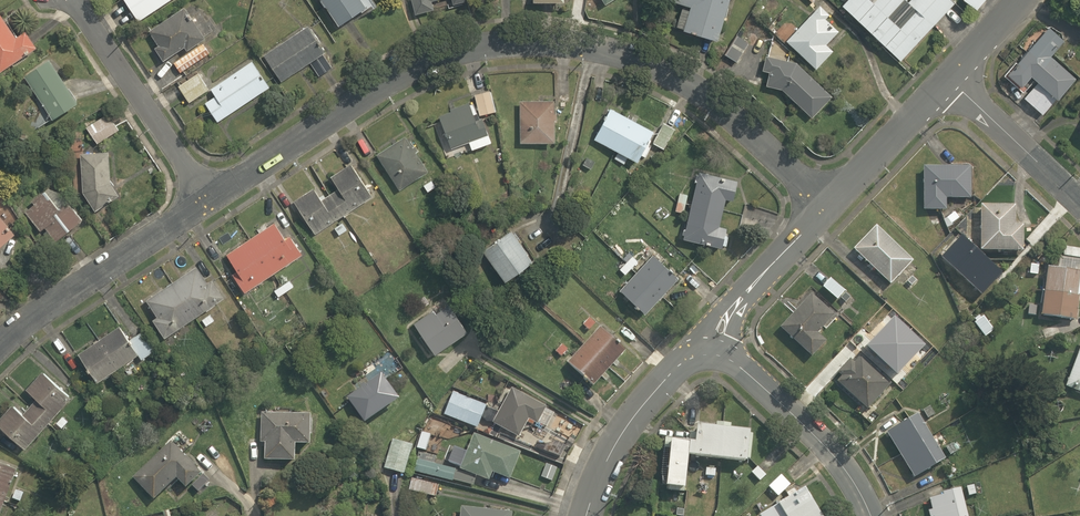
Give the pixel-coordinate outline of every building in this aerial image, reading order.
[(139,22),(172,0),(124,0),(139,22)] [(339,27),(367,8),(365,5),(371,0),(321,0),(339,27)] [(416,15),(434,10),(431,1),(434,0),(411,0),(416,15)] [(669,1),(675,3),(690,8),(689,11),(682,9),(676,27),(683,29),(683,31),(717,42),(730,0),(669,0),(669,1)] [(841,6),(900,61),(954,4),(950,0),(910,0),(847,0),(841,6)] [(976,9),(985,0),(963,0),(976,9)] [(786,41),(816,70),(833,52),(826,45),(838,32),(825,19),(829,15),(820,6),(786,41)] [(173,62),(181,74),(210,55),(201,41),(205,39),(184,7),(148,31),(158,46),(155,49),(163,61),(184,47),(188,52),(173,62)] [(37,48),(26,32),(17,38),(0,13),(0,73),(37,48)] [(264,57),(281,82),(309,63),(319,77),(331,68),(322,55),(326,53),(308,26),(264,57)] [(1048,56),(1062,40),(1049,29),(1036,45),(1034,44),(1006,75),(1020,87),(1029,77),(1037,83),(1023,98),(1042,115),(1056,100),(1075,79),(1048,56)] [(725,55),(737,62),(749,43),(737,35),(725,55)] [(781,90),(812,118),(832,97),(796,63),(766,56),(762,71),(769,73),(765,86),(781,90)] [(25,77),(53,120),(79,103),(50,60),(25,77)] [(205,103),(218,122),(270,88),(252,61),(211,89),(215,97),(205,103)] [(178,87),(189,103),(209,90),(198,74),(178,87)] [(474,93),(475,104),(474,104),(470,105),(469,103),(450,110),(451,111),(439,116),(451,149),(469,143),(472,150),(491,143),(482,118),(479,119),(478,115),(494,112),(490,91),(474,93)] [(519,101),(520,143),(555,142),(554,120),(557,120),(556,114),(554,114),(554,100),(519,101)] [(653,132),(610,109),(594,139),(617,151),(613,159),(624,165),(627,158),(637,163),(653,132)] [(87,127),(98,144),(119,131),(107,114),(87,127)] [(652,143),(664,149),(674,130),(663,123),(652,143)] [(380,155),(402,191),(432,173),(419,152),(421,151),(417,146),(415,148),(408,137),(380,155)] [(83,193),(96,212),(119,196),(111,183),(109,152),(80,154),(83,193)] [(582,166),(590,170),(595,160),(586,156),(582,166)] [(315,233),(372,197),(352,164),(331,177),(338,189),(322,199),(315,187),(294,200),(315,233)] [(923,211),(946,211),(946,199),(970,199),(970,167),(923,167),(923,211)] [(696,182),(685,229),(682,228),(681,233),(683,234),(682,239),(721,248),(726,229),(718,227),(724,199),(732,201),(736,182),(699,173),(698,176),(695,175),(694,181),(696,182)] [(435,186),(439,193),(447,187),(443,181),(435,186)] [(51,234),(57,241),(83,220),(68,202),(67,202),(61,194),(49,190),(45,193),(45,192),(33,202),(35,204),(25,212),(41,232),(42,231),(47,237),(51,234)] [(679,192),(674,211),(683,213),(687,194),(679,192)] [(980,251),(1023,251),(1023,225),(1015,225),(1015,206),(980,205),(980,251)] [(959,210),(947,219),(952,225),(963,216),(959,210)] [(16,235),(0,216),(0,248),(16,235)] [(246,293),(303,254),(290,236),(285,239),(274,222),(227,255),(237,270),(232,273),(246,293)] [(334,229),(339,235),(346,229),(341,223),(334,229)] [(854,250),(891,285),(912,261),(875,226),(854,250)] [(483,251),(504,282),(532,262),(527,254),(528,254),(512,231),(483,251)] [(652,255),(619,291),(645,315),(678,278),(652,255)] [(1041,316),(1074,320),(1077,295),(1079,295),(1079,258),(1059,255),(1058,260),(1054,260),(1053,264),(1057,264),(1057,269),(1047,268),(1041,316)] [(625,275),(637,261),(631,256),(619,270),(625,275)] [(1030,264),(1029,275),(1037,276),(1038,265),(1030,264)] [(167,339),(226,299),(215,282),(210,285),(199,269),(149,302),(160,318),(155,321),(167,339)] [(911,276),(905,282),(911,288),(917,282),(911,276)] [(289,280),(274,291),(279,298),(294,287),(289,280)] [(823,288),(837,300),(839,297),(847,304),(853,297),(845,290),(844,292),(830,280),(823,288)] [(779,328),(811,358),(826,341),(818,333),(834,316),(811,294),(779,328)] [(417,301),(421,308),(429,303),(425,296),(417,301)] [(414,324),(434,354),(467,332),(449,305),(436,314),(434,311),(414,324)] [(1037,307),(1029,306),(1028,315),(1036,316),(1037,307)] [(209,320),(214,328),(222,322),(217,315),(209,320)] [(583,325),(590,331),(596,324),(589,318),(583,325)] [(1042,330),(1045,339),(1060,334),(1057,325),(1042,330)] [(990,326),(982,333),(987,338),(995,332),(990,326)] [(593,388),(625,351),(598,328),(567,364),(593,388)] [(851,343),(864,355),(878,340),(866,328),(851,343)] [(124,329),(83,357),(102,386),(142,358),(146,363),(159,355),(145,336),(134,344),(124,329)] [(1064,349),(1071,345),(1067,337),(1060,341),(1064,349)] [(562,358),(568,350),(561,345),(555,353),(562,358)] [(1079,393),(1079,346),(1065,387),(1079,393)] [(886,362),(891,356),(884,350),(879,357),(886,362)] [(836,383),(868,410),(891,383),(880,373),(882,371),(878,366),(876,369),(860,356),(854,363),(850,359),(837,373),(841,377),(836,383)] [(346,369),(353,381),(363,375),(356,363),(346,369)] [(141,369),(134,374),(137,379),(144,374),(141,369)] [(348,398),(366,424),(400,400),(381,374),(366,385),(365,384),(360,387),(361,389),(348,398)] [(35,453),(81,401),(51,376),(36,393),(46,403),(32,419),(21,409),(5,426),(35,453)] [(546,407),(511,388),(498,413),(485,407),(486,405),(453,393),(444,416),(475,428),(481,417),(519,437),(528,420),(536,424),(546,407)] [(928,419),(934,414),(928,406),(922,411),(928,419)] [(265,461),(295,463),(296,444),(309,445),(311,415),(262,413),(260,443),(265,443),(265,461)] [(886,433),(914,478),(944,460),(916,414),(886,433)] [(429,416),(424,430),(437,434),(442,421),(429,416)] [(67,427),(74,433),(80,425),(73,420),(67,427)] [(746,462),(749,431),(730,429),(731,423),(715,421),(714,427),(697,425),(696,434),(688,433),(687,440),(665,438),(659,487),(684,490),(689,455),(746,462)] [(520,451),(472,433),(465,451),(457,448),(451,464),(459,467),(458,469),(454,467),(417,459),(413,471),(451,481),(452,479),(472,486),(474,476),(489,481),(492,473),(509,480),(520,451)] [(436,446),(439,437),(430,434),(427,443),(436,446)] [(384,468),(405,475),(414,446),(393,440),(384,468)] [(132,478),(154,501),(177,479),(186,488),(202,474),(171,441),(132,478)] [(945,447),(950,455),(957,452),(952,443),(945,447)] [(17,469),(0,463),(0,515),(17,469)] [(751,473),(759,481),(766,474),(757,466),(751,473)] [(715,468),(706,467),(705,476),(714,477),(715,468)] [(409,489),(436,497),(439,486),(413,478),(409,489)] [(769,488),(778,497),(784,490),(776,481),(769,488)] [(966,487),(968,496),(976,494),(973,485),(966,487)] [(803,487),(794,492),(793,489),(787,493),(789,497),(774,506),(780,515),(821,515),(803,487)] [(20,502),(23,491),(15,489),(12,499),(20,502)] [(960,489),(942,494),(942,495),(928,498),(930,508),(927,509),(928,515),(967,515),(960,489)] [(670,506),(669,515),(684,515),(685,508),(670,506)] [(512,512),(462,507),(461,515),(512,515),(512,512)]
